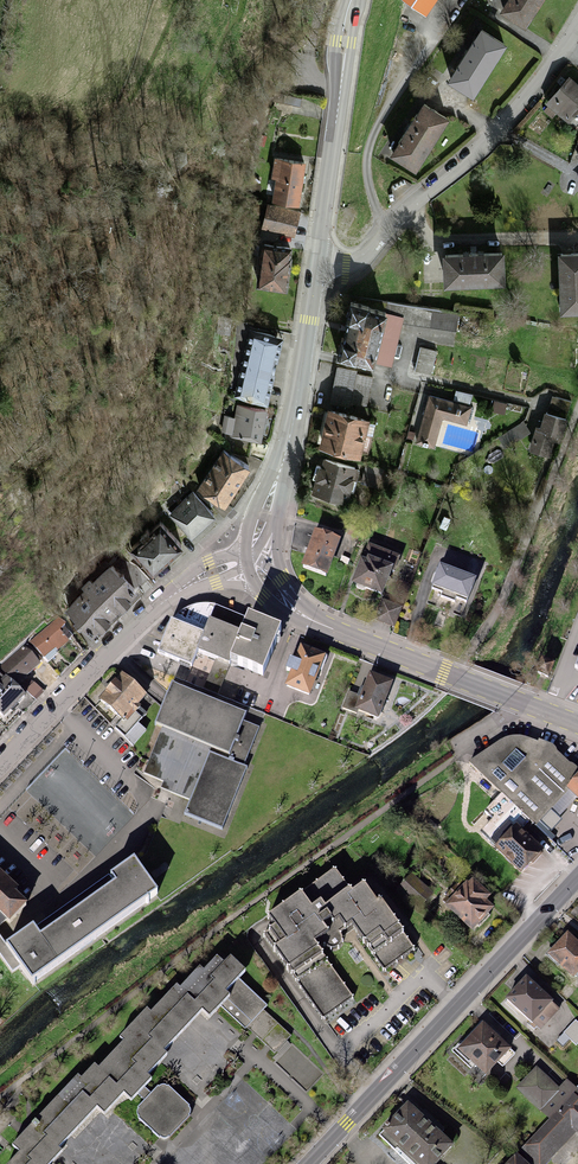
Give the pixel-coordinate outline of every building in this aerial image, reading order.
[(426,17),(438,0),(401,0),(426,17)] [(499,15),(525,32),(546,0),(509,0),(499,15)] [(481,32),(447,86),(473,103),(507,48),(481,32)] [(546,106),(548,108),(544,112),(552,119),(556,114),(568,124),(576,131),(577,130),(577,86),(569,78),(546,106)] [(425,106),(389,159),(415,176),(451,122),(425,106)] [(276,175),(272,197),(300,201),(306,158),(274,153),(271,174),(276,175)] [(267,200),(262,225),(295,232),(300,208),(267,200)] [(264,237),(259,280),(288,284),(293,241),(264,237)] [(505,256),(442,259),(444,292),(506,289),(505,256)] [(559,257),(561,318),(577,318),(577,257),(559,257)] [(357,358),(373,362),(392,365),(404,315),(385,311),(387,303),(353,293),(337,355),(356,360),(357,358)] [(457,330),(460,310),(388,299),(385,319),(457,330)] [(250,325),(235,393),(268,400),(283,332),(250,325)] [(421,345),(414,369),(431,374),(437,350),(421,345)] [(337,364),(329,399),(350,403),(356,373),(357,368),(337,364)] [(366,408),(372,376),(356,373),(350,403),(366,408)] [(429,392),(416,441),(435,446),(443,416),(467,422),(472,403),(470,402),(472,392),(456,388),(453,398),(429,392)] [(559,443),(571,399),(552,394),(548,409),(544,408),(540,423),(536,422),(529,448),(550,454),(553,441),(559,443)] [(507,402),(494,399),(492,410),(505,413),(507,402)] [(369,411),(328,401),(319,441),(369,452),(376,419),(368,417),(369,411)] [(231,429),(230,434),(262,439),(267,407),(237,402),(236,414),(225,412),(222,428),(231,429)] [(531,430),(525,420),(513,427),(518,437),(531,430)] [(223,443),(199,482),(226,499),(250,459),(223,443)] [(312,489),(348,498),(357,462),(322,453),(312,489)] [(193,486),(170,508),(192,531),(215,509),(193,486)] [(161,514),(131,541),(152,564),(182,537),(161,514)] [(315,527),(302,564),(328,573),(341,536),(315,527)] [(361,555),(351,581),(383,593),(392,569),(394,570),(400,555),(369,542),(363,556),(361,555)] [(111,557),(66,601),(74,609),(73,610),(80,617),(81,616),(100,635),(141,594),(134,587),(138,584),(126,572),(128,570),(122,563),(119,566),(111,557)] [(440,562),(431,586),(443,591),(441,595),(454,600),(456,597),(467,601),(476,577),(440,562)] [(382,598),(374,619),(394,626),(402,605),(382,598)] [(197,648),(203,631),(209,616),(215,603),(212,603),(200,603),(188,606),(180,610),(173,618),(171,618),(159,649),(192,662),(197,648)] [(281,622),(249,609),(241,629),(231,653),(263,666),(281,622)] [(58,615),(29,641),(48,662),(59,652),(58,650),(70,640),(69,639),(73,635),(64,625),(66,623),(58,615)] [(231,653),(241,629),(209,616),(203,631),(197,648),(228,660),(231,653)] [(291,668),(284,683),(309,694),(326,653),(301,643),(295,657),(291,655),(286,666),(291,668)] [(23,644),(1,666),(19,683),(40,662),(23,644)] [(542,660),(538,674),(549,677),(552,663),(542,660)] [(4,716),(26,693),(0,669),(0,712),(4,716)] [(122,671),(99,697),(124,720),(126,718),(128,720),(136,711),(143,717),(147,712),(138,703),(147,693),(122,671)] [(393,680),(370,671),(360,695),(349,690),(342,707),(357,712),(358,710),(379,717),(393,680)] [(44,690),(34,680),(26,689),(36,699),(44,690)] [(247,712),(172,681),(155,722),(162,726),(144,773),(164,781),(162,785),(190,799),(186,813),(223,828),(248,764),(244,764),(260,727),(245,720),(247,712)] [(552,840),(556,837),(551,830),(562,819),(560,816),(577,797),(566,787),(577,774),(577,769),(557,749),(555,744),(539,739),(538,740),(528,736),(518,735),(509,735),(503,739),(469,762),(552,840)] [(577,797),(577,798),(577,774),(566,787),(577,797)] [(510,801),(480,832),(521,871),(531,862),(532,863),(543,853),(541,851),(544,848),(522,827),(530,820),(510,801)] [(23,964),(33,977),(158,887),(135,855),(111,871),(117,878),(41,931),(33,923),(6,942),(22,963),(23,964)] [(264,931),(322,1018),(354,997),(325,953),(323,950),(322,949),(324,947),(327,949),(330,951),(335,951),(340,949),(342,945),(343,942),(344,938),(343,936),(356,927),(384,969),(415,949),(403,931),(404,931),(382,897),(378,900),(365,881),(353,888),(351,885),(349,887),(336,867),(301,890),(268,912),(276,924),(264,931)] [(4,915),(10,920),(27,900),(15,889),(19,886),(0,868),(0,920),(4,915)] [(412,873),(396,889),(417,909),(433,893),(412,873)] [(453,894),(444,904),(472,931),(477,926),(479,927),(490,915),(488,913),(499,902),(473,877),(469,882),(467,880),(459,888),(460,889),(455,895),(453,894)] [(547,953),(573,977),(577,972),(577,941),(568,931),(547,953)] [(12,971),(22,963),(6,942),(5,944),(0,937),(0,954),(12,971)] [(62,1148),(59,1146),(66,1137),(97,1104),(104,1111),(124,1091),(132,1097),(136,1092),(144,1100),(138,1106),(137,1109),(137,1111),(137,1113),(138,1115),(139,1118),(160,1138),(162,1139),(164,1139),(166,1139),(168,1138),(189,1116),(191,1114),(191,1111),(191,1109),(190,1106),(168,1085),(166,1084),(164,1084),(161,1084),(159,1085),(152,1093),(144,1085),(151,1076),(147,1073),(167,1052),(163,1048),(185,1026),(202,1008),(210,1015),(220,1003),(245,1027),(248,1026),(264,1009),(267,1005),(238,976),(245,969),(230,955),(224,961),(217,955),(203,969),(200,965),(180,986),(177,983),(151,1010),(147,1007),(120,1036),(124,1039),(99,1066),(94,1063),(82,1077),(78,1074),(12,1144),(20,1150),(7,1163),(47,1163),(62,1148)] [(527,975),(506,997),(533,1023),(541,1029),(560,1009),(552,1001),(554,999),(527,975)] [(248,1026),(276,1053),(292,1036),(264,1009),(248,1026)] [(576,1020),(564,1032),(576,1045),(577,1043),(577,1022),(576,1020)] [(484,1021),(457,1049),(485,1075),(512,1047),(484,1021)] [(537,1066),(516,1088),(549,1118),(577,1089),(567,1078),(560,1087),(537,1066)] [(533,1163),(547,1163),(577,1131),(577,1088),(519,1150),(533,1163)] [(383,1127),(422,1163),(434,1163),(454,1144),(408,1101),(383,1127)] [(506,1163),(529,1163),(517,1152),(506,1163)]
